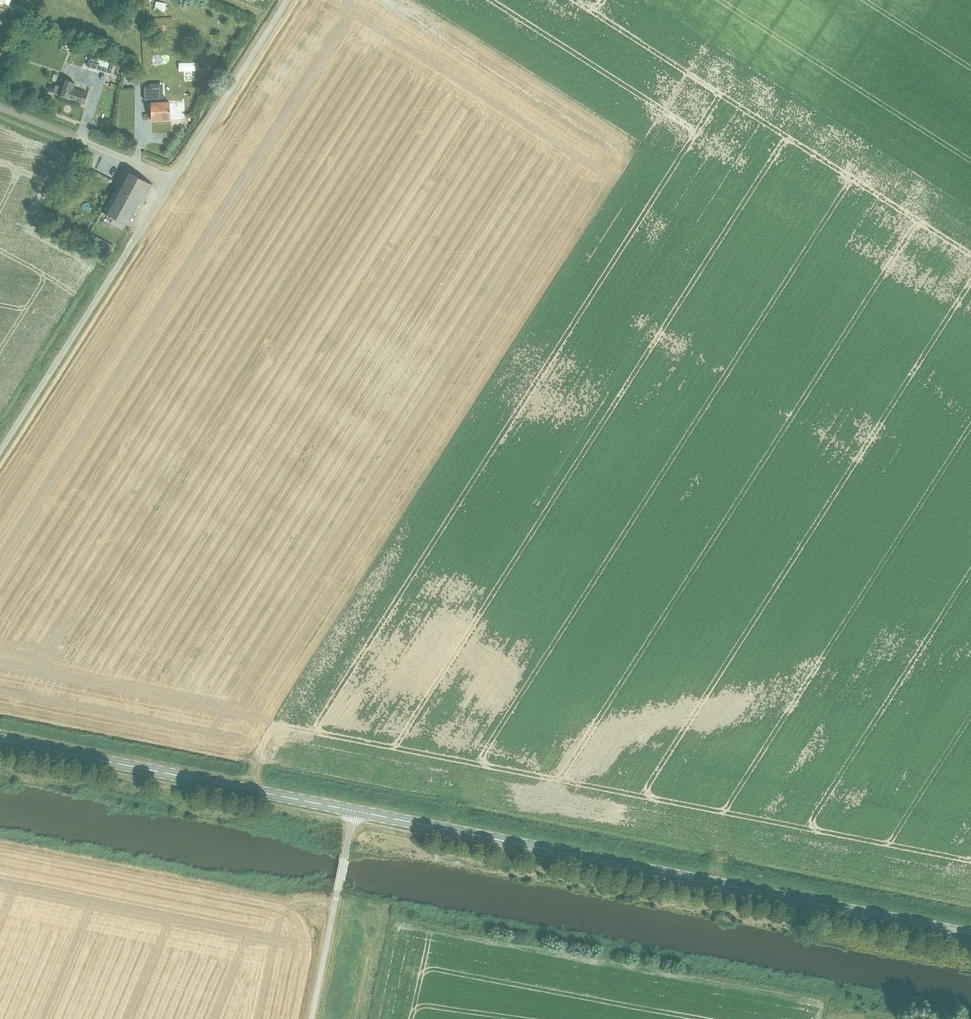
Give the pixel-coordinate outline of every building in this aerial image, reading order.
[(169,0),(157,0),(157,8),(168,9),(169,0)] [(12,9),(24,12),(26,4),(15,1),(12,9)] [(10,29),(13,22),(0,17),(0,25),(10,29)] [(98,59),(90,57),(87,67),(94,69),(98,59)] [(187,61),(187,79),(198,79),(198,61),(187,61)] [(53,94),(85,104),(88,95),(73,90),(75,84),(64,81),(62,87),(56,85),(53,94)] [(161,87),(144,87),(145,100),(151,100),(151,120),(170,119),(177,118),(176,105),(170,105),(170,103),(161,103),(161,87)] [(126,169),(103,211),(131,226),(153,184),(126,169)] [(105,242),(102,248),(111,253),(114,246),(105,242)]
